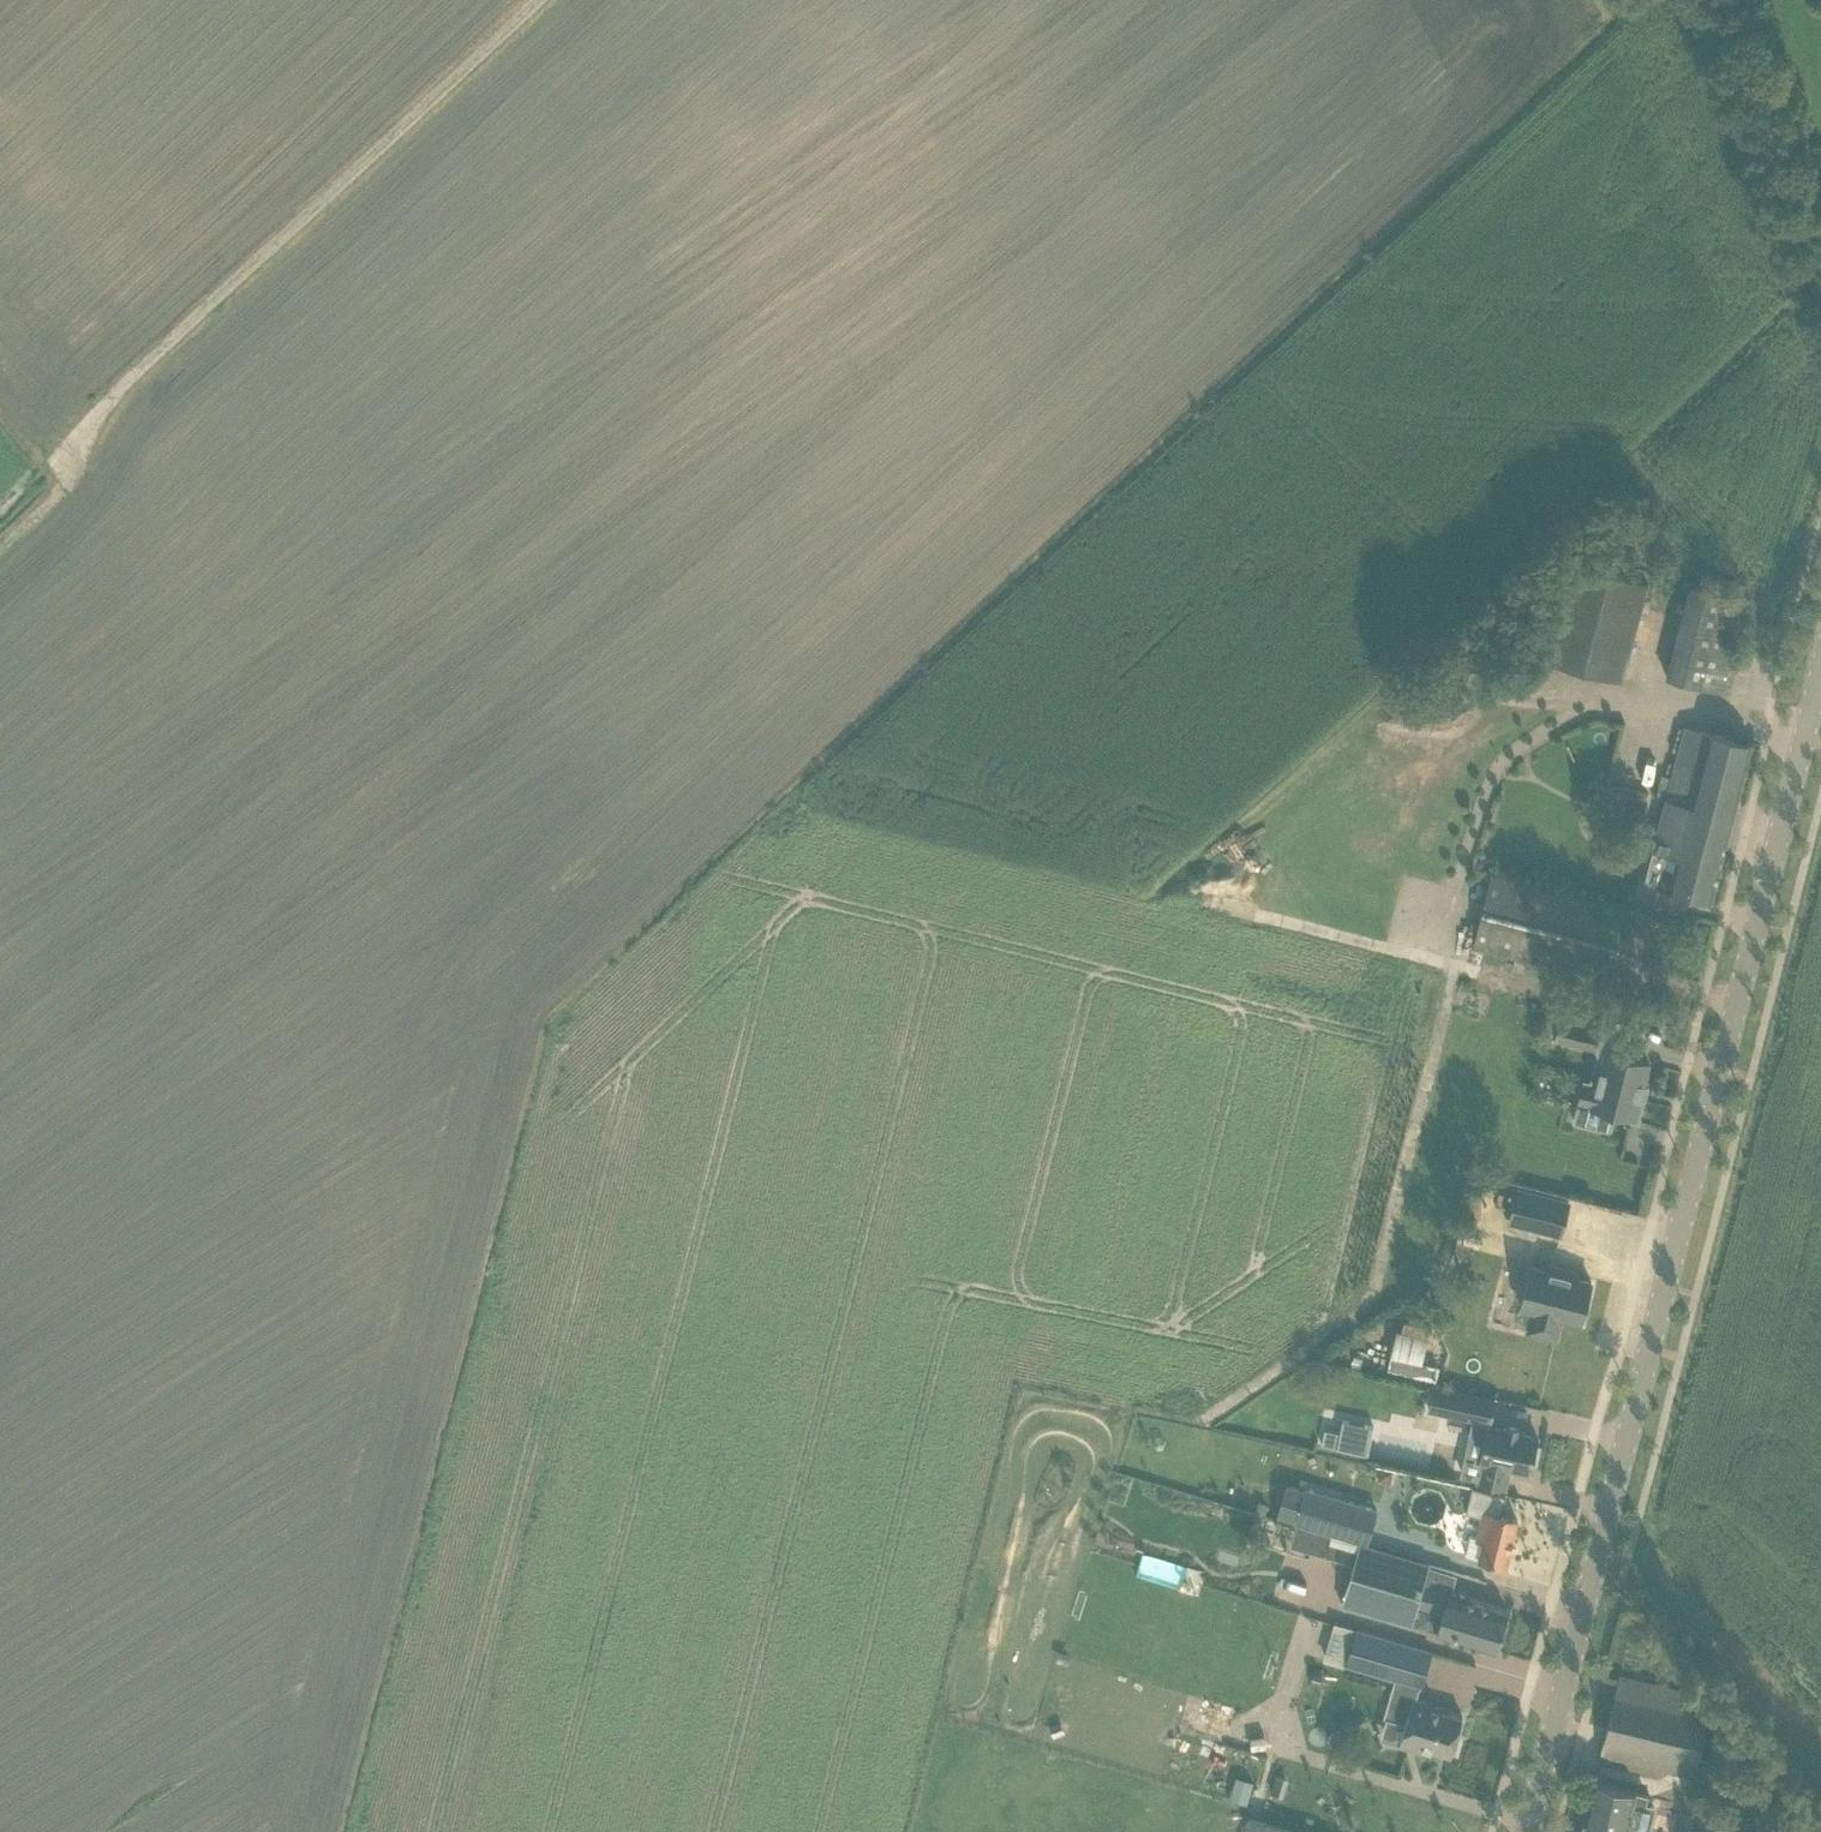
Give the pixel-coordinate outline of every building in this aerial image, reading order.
[(1542,662),(1621,682),(1646,584),(1567,564),(1542,662)] [(1689,584),(1665,676),(1721,691),(1745,598),(1689,584)] [(1667,888),(1709,899),(1750,742),(1684,725),(1652,849),(1666,852),(1658,885),(1667,888)] [(1472,947),(1641,990),(1660,916),(1491,873),(1472,947)] [(1555,1035),(1595,1046),(1600,1027),(1560,1016),(1555,1035)] [(1638,1098),(1648,1061),(1605,1050),(1596,1084),(1582,1081),(1577,1103),(1613,1112),(1611,1116),(1637,1123),(1643,1099),(1638,1098)] [(1498,1209),(1489,1240),(1541,1253),(1549,1222),(1498,1209)] [(1531,1262),(1521,1302),(1533,1305),(1528,1326),(1555,1333),(1561,1312),(1581,1317),(1591,1277),(1577,1274),(1578,1269),(1550,1262),(1549,1266),(1543,1265),(1531,1262)] [(1436,1375),(1438,1360),(1389,1355),(1387,1369),(1436,1375)] [(1488,1425),(1494,1399),(1433,1386),(1428,1409),(1471,1419),(1458,1477),(1504,1487),(1508,1467),(1528,1471),(1530,1462),(1535,1463),(1539,1446),(1534,1445),(1536,1436),(1518,1432),(1519,1427),(1505,1424),(1504,1429),(1488,1425)] [(1336,1445),(1339,1432),(1325,1429),(1322,1442),(1336,1445)] [(1380,1467),(1377,1478),(1390,1481),(1392,1469),(1380,1467)] [(1479,1516),(1474,1536),(1469,1535),(1465,1555),(1505,1565),(1516,1519),(1499,1515),(1504,1495),(1472,1486),(1465,1512),(1479,1516)] [(1365,1543),(1371,1523),(1353,1518),(1358,1504),(1303,1488),(1293,1522),(1360,1542),(1358,1546),(1428,1566),(1429,1563),(1364,1544),(1364,1543),(1365,1543)] [(1347,1583),(1341,1604),(1411,1625),(1417,1605),(1441,1612),(1436,1632),(1482,1646),(1496,1650),(1507,1613),(1493,1609),(1468,1602),(1470,1598),(1423,1584),(1428,1566),(1358,1546),(1347,1583)] [(1144,1553),(1140,1572),(1184,1580),(1187,1562),(1144,1553)] [(1421,1746),(1450,1755),(1461,1716),(1419,1704),(1420,1699),(1416,1698),(1419,1687),(1420,1687),(1431,1651),(1356,1629),(1346,1665),(1394,1679),(1382,1717),(1389,1719),(1383,1739),(1398,1743),(1398,1744),(1420,1751),(1421,1746)] [(1599,1753),(1623,1758),(1693,1775),(1712,1697),(1618,1675),(1599,1753)] [(1252,1780),(1236,1775),(1229,1797),(1246,1802),(1252,1780)] [(1580,1830),(1590,1831),(1637,1831),(1646,1795),(1634,1792),(1634,1791),(1616,1787),(1592,1781),(1580,1830)] [(1299,1826),(1248,1813),(1244,1828),(1259,1831),(1297,1831),(1299,1826)]
